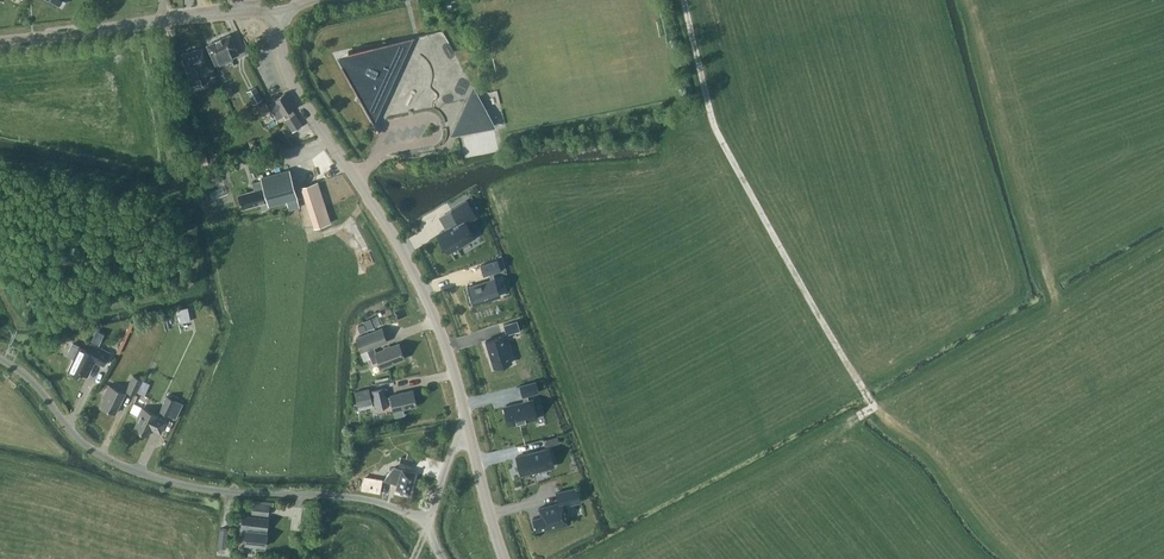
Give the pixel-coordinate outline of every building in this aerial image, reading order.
[(215,64),(239,54),(230,34),(206,45),(215,64)] [(398,48),(401,41),(414,38),(414,37),(388,43),(384,41),(382,44),(348,51),(348,53),(342,65),(341,66),(358,96),(356,99),(361,102),(374,125),(375,125),(370,115),(373,108),(378,111),(405,52),(398,48)] [(200,79),(197,69),(207,66),(203,48),(182,53),(186,71),(189,81),(188,81),(190,90),(203,86),(201,78),(200,79)] [(227,97),(234,94),(230,85),(223,88),(227,97)] [(253,104),(262,99),(255,86),(246,91),(253,104)] [(283,115),(294,108),(285,93),(274,100),(274,101),(270,104),(275,111),(279,109),(283,115)] [(477,107),(480,101),(476,93),(471,104),(470,104),(462,122),(462,123),(457,134),(466,133),(472,128),(479,130),(494,126),(487,112),(477,107)] [(262,114),(270,109),(266,102),(258,108),(262,114)] [(181,120),(189,119),(187,111),(180,112),(181,120)] [(292,132),(303,125),(295,112),(284,119),(292,132)] [(299,207),(294,188),(289,170),(260,177),(261,180),(252,182),(254,190),(238,194),(241,208),(267,201),(268,206),(286,201),(289,210),(299,207)] [(205,187),(221,182),(217,171),(201,176),(205,187)] [(314,228),(331,223),(318,181),(301,186),(314,228)] [(451,210),(458,222),(437,234),(448,252),(474,237),(464,220),(474,213),(466,200),(451,210)] [(468,285),(467,285),(473,305),(473,304),(489,299),(500,296),(499,292),(495,278),(495,277),(494,277),(492,273),(501,270),(498,260),(480,265),(483,275),(489,274),(491,279),(482,281),(483,282),(477,284),(477,283),(468,286),(468,285)] [(176,313),(178,323),(191,320),(189,311),(176,313)] [(364,323),(357,326),(360,332),(380,325),(377,316),(363,321),(364,323)] [(517,321),(503,325),(506,334),(520,330),(517,321)] [(376,352),(374,346),(387,341),(381,328),(356,338),(361,351),(367,349),(372,364),(379,361),(382,368),(392,364),(391,363),(404,358),(398,343),(376,352)] [(91,341),(99,345),(104,333),(96,330),(91,341)] [(503,335),(485,340),(494,367),(511,362),(508,353),(503,335)] [(87,350),(79,346),(72,343),(66,355),(73,359),(68,370),(78,375),(79,372),(87,376),(94,361),(103,365),(109,352),(91,343),(87,350)] [(135,395),(142,379),(133,375),(125,390),(135,395)] [(524,401),(504,406),(508,425),(534,419),(529,399),(527,394),(539,392),(536,381),(520,385),(524,401)] [(115,413),(125,393),(109,385),(103,397),(105,398),(101,406),(115,413)] [(386,397),(384,387),(371,390),(376,408),(388,405),(392,404),(395,417),(405,415),(404,408),(417,405),(415,397),(414,397),(413,390),(390,395),(390,396),(386,397)] [(358,407),(372,403),(369,388),(354,391),(358,407)] [(178,420),(185,404),(166,395),(159,411),(178,420)] [(161,433),(167,421),(157,416),(157,415),(142,407),(136,419),(138,420),(134,429),(148,435),(151,428),(161,433)] [(557,435),(543,439),(545,445),(558,442),(557,435)] [(546,449),(516,456),(521,474),(550,466),(546,449)] [(411,469),(414,460),(401,457),(398,465),(411,469)] [(401,469),(394,467),(383,480),(397,484),(395,489),(410,493),(416,473),(401,469)] [(380,494),(383,479),(363,475),(361,490),(380,494)] [(577,488),(563,491),(565,501),(579,498),(577,488)] [(563,502),(558,503),(539,508),(541,516),(532,518),(535,530),(544,528),(544,530),(569,524),(564,505),(563,502)] [(268,515),(269,505),(252,503),(251,513),(268,515)] [(266,532),(268,518),(242,515),(241,527),(247,528),(247,530),(246,530),(245,544),(265,546),(266,532)] [(218,547),(225,548),(227,529),(220,528),(218,547)]
